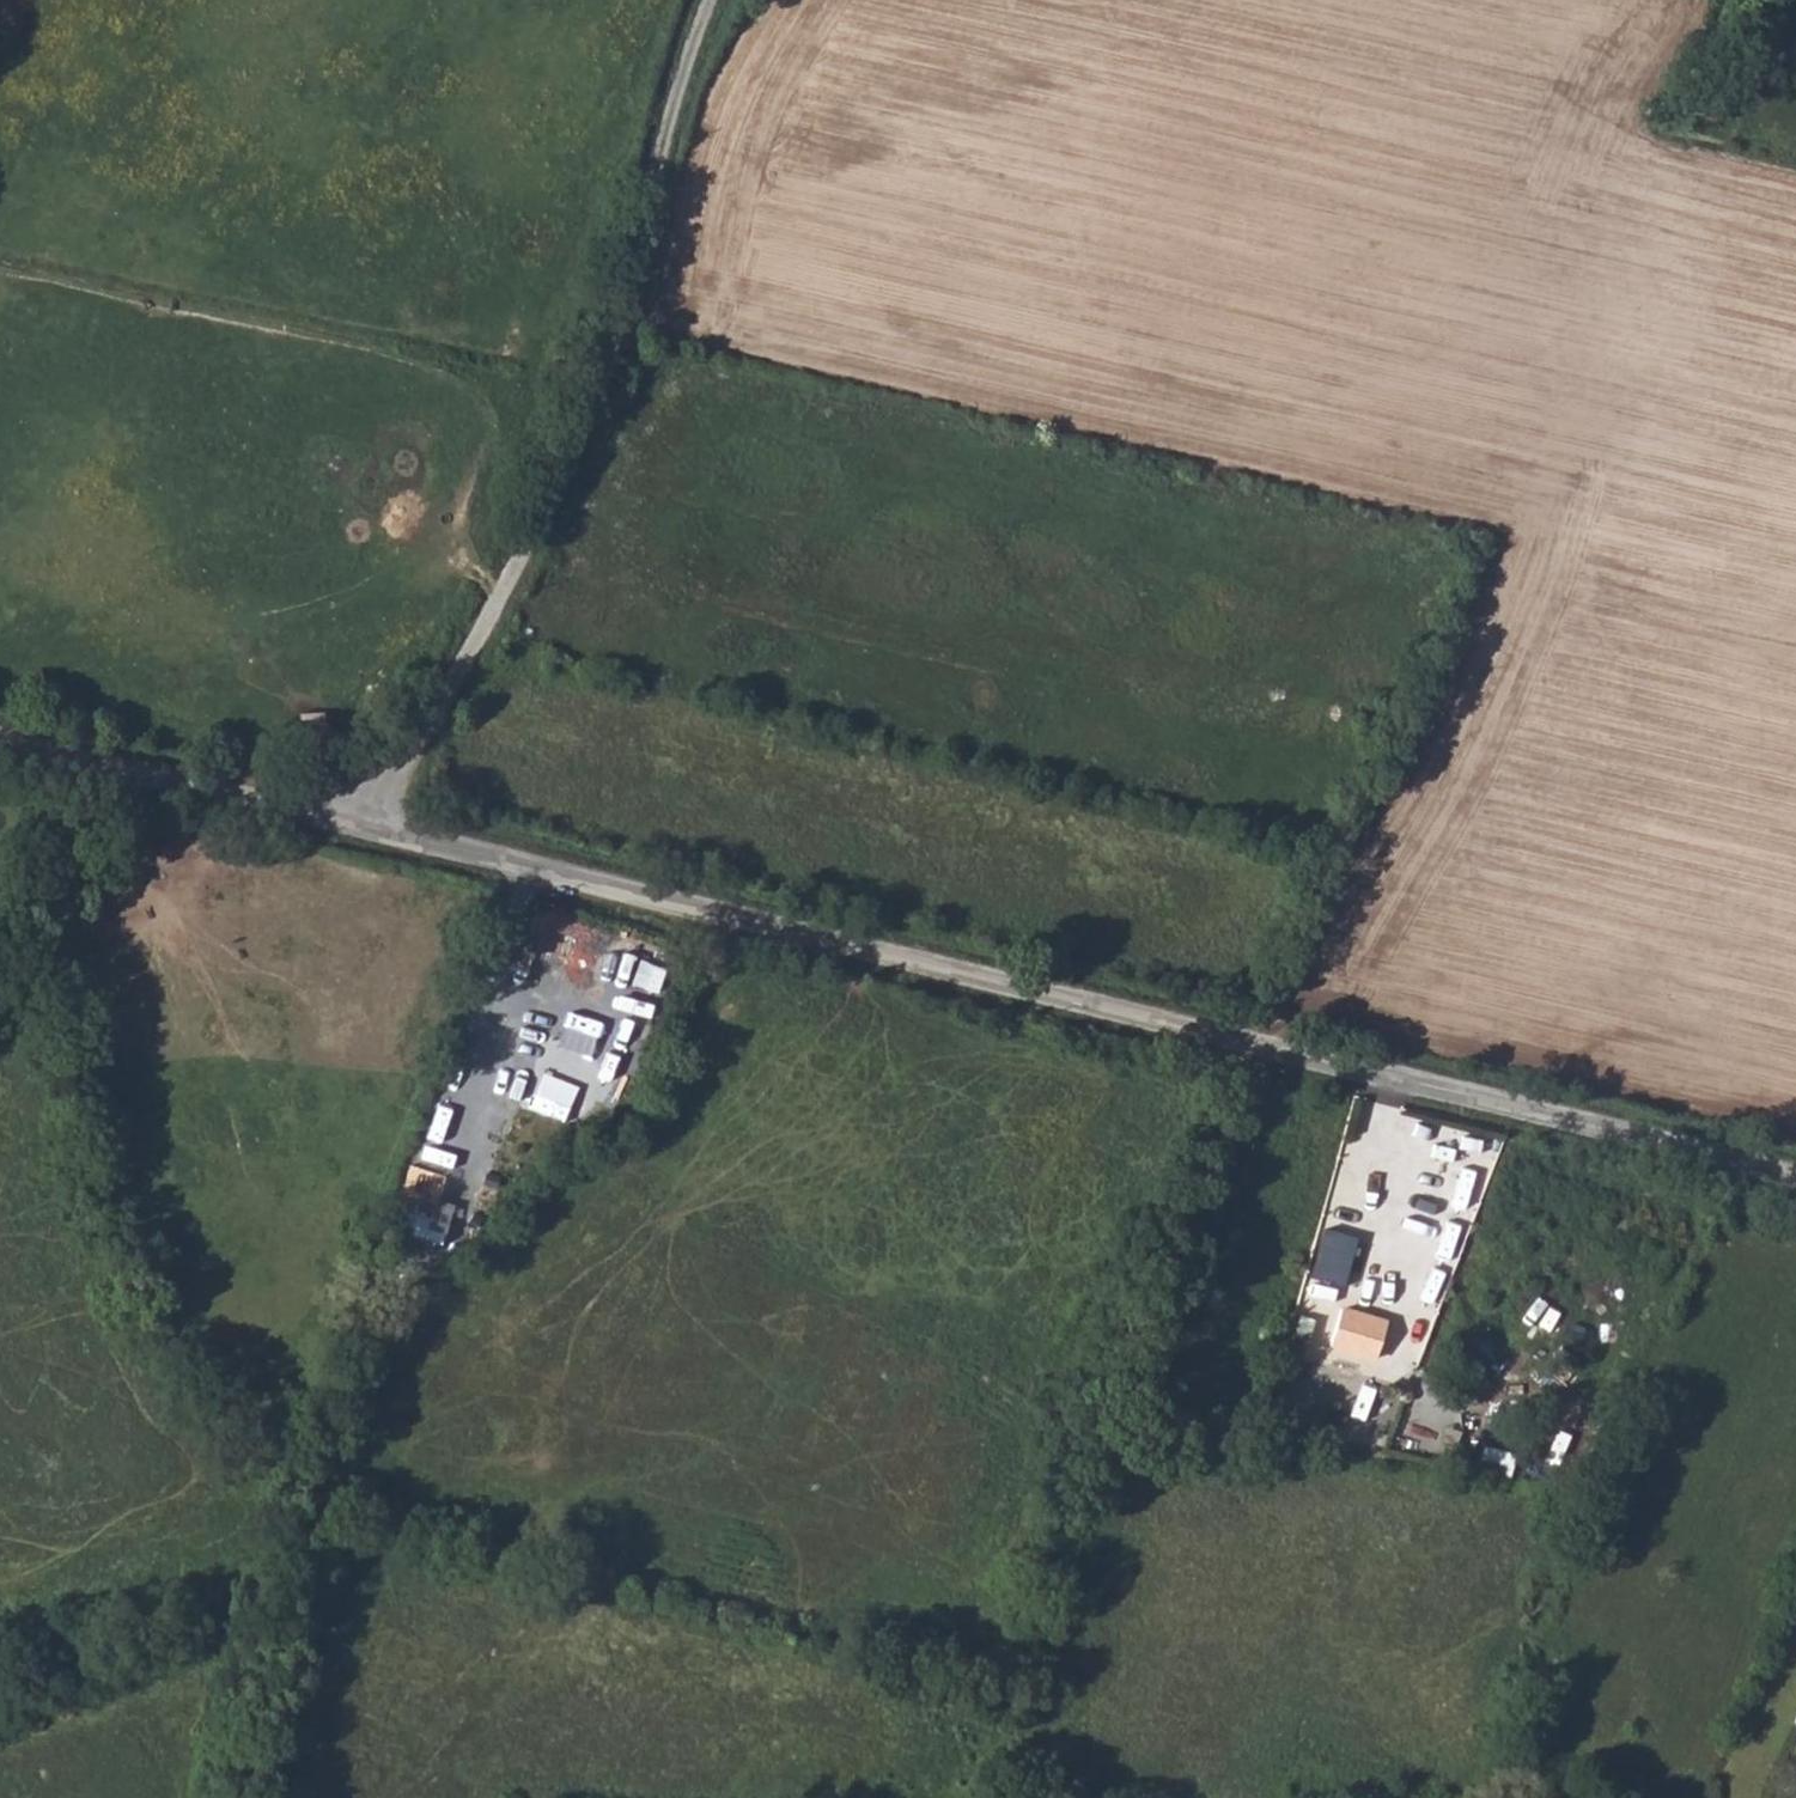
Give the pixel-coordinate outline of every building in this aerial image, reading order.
[(1325,1243),(1318,1251),(1350,1276),(1371,1251),(1345,1231),(1334,1247),(1325,1243)]
